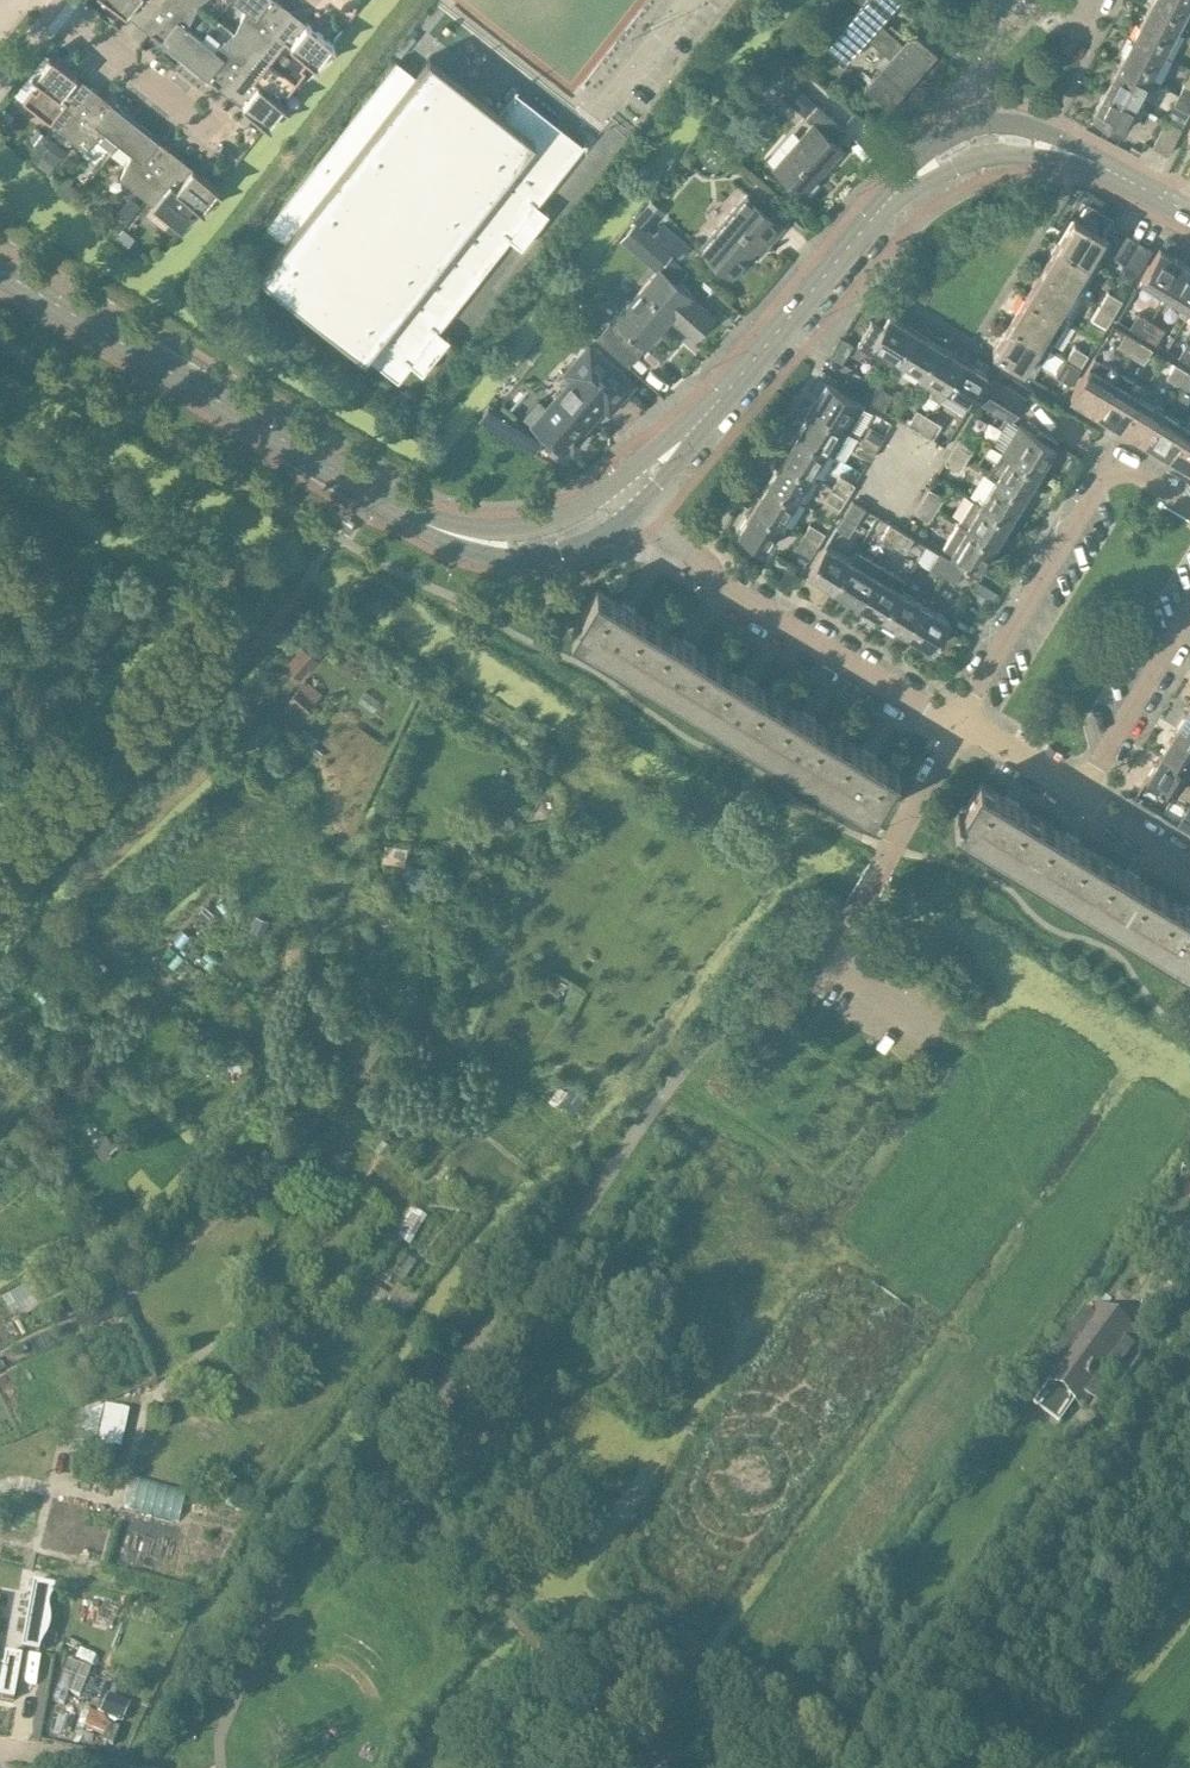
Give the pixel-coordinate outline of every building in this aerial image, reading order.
[(126,13),(136,0),(110,0),(126,13)] [(151,33),(184,59),(201,38),(187,27),(199,3),(194,0),(157,0),(154,4),(166,14),(151,33)] [(245,8),(243,12),(235,32),(262,53),(280,31),(267,21),(282,2),(279,0),(236,0),(245,8)] [(888,10),(898,0),(863,0),(825,43),(845,60),(866,36),(889,56),(863,86),(888,108),(936,53),(912,31),(903,42),(893,33),(896,28),(889,22),(886,27),(879,21),(888,10)] [(1145,13),(1176,29),(1189,3),(1184,0),(1152,0),(1145,13)] [(1145,13),(1132,38),(1163,55),(1176,29),(1145,13)] [(280,31),(262,53),(296,81),(305,69),(302,66),(308,58),(315,64),(333,42),(331,42),(307,22),(292,41),(280,31)] [(201,38),(184,59),(217,85),(231,66),(244,76),(262,53),(235,32),(217,45),(214,48),(201,38)] [(1132,38),(1119,63),(1150,80),(1163,55),(1132,38)] [(47,51),(14,93),(57,127),(75,104),(62,94),(77,75),(47,51)] [(257,86),(242,105),(266,124),(267,125),(284,103),(277,97),(283,89),(287,92),(296,81),(262,53),(244,76),(257,86)] [(396,59),(266,225),(285,239),(259,272),(364,355),(365,354),(398,380),(411,363),(422,372),(449,338),(438,329),(510,237),(521,246),(548,212),(537,203),(585,142),(584,141),(582,143),(516,90),(517,88),(516,87),(498,110),(429,55),(415,74),(396,59)] [(1119,63),(1105,89),(1137,106),(1150,80),(1119,63)] [(1178,94),(1189,100),(1189,87),(1183,83),(1178,94)] [(1105,89),(1092,114),(1124,131),(1137,106),(1105,89)] [(1189,112),(1189,110),(1189,100),(1178,94),(1173,104),(1189,112)] [(75,104),(57,127),(58,127),(84,148),(104,131),(118,142),(135,121),(103,95),(88,114),(75,104)] [(811,120),(771,165),(803,193),(842,147),(835,140),(845,129),(816,104),(806,115),(811,120)] [(1165,120),(1151,145),(1167,154),(1180,128),(1165,120)] [(135,121),(118,142),(132,153),(120,177),(146,198),(147,198),(165,175),(152,165),(167,146),(135,121)] [(30,138),(38,145),(46,135),(38,128),(30,138)] [(50,136),(39,149),(56,162),(66,149),(50,136)] [(165,175),(147,198),(153,203),(172,218),(181,225),(191,213),(187,210),(194,202),(201,208),(218,187),(217,186),(192,166),(178,185),(165,175)] [(64,177),(54,188),(66,201),(77,190),(64,177)] [(744,192),(697,245),(715,261),(716,260),(731,273),(759,241),(766,247),(784,226),(744,192)] [(664,209),(650,198),(633,218),(647,229),(664,209)] [(1104,234),(1114,218),(1106,213),(1103,211),(1087,202),(1078,218),(1104,234)] [(1073,215),(1056,242),(1087,261),(1086,263),(1095,269),(1096,267),(1097,267),(1100,263),(1090,257),(1104,234),(1073,215)] [(652,233),(680,257),(690,245),(662,221),(652,233)] [(621,239),(657,271),(671,254),(672,253),(636,222),(621,239)] [(123,227),(113,240),(123,248),(125,248),(135,236),(123,227)] [(1112,257),(1124,264),(1138,240),(1127,233),(1112,257)] [(1138,240),(1124,264),(1137,272),(1151,249),(1138,240)] [(1081,293),(1081,294),(1084,289),(1074,283),(1086,263),(1096,269),(1097,267),(1096,267),(1095,269),(1086,263),(1087,261),(1056,242),(1040,268),(1071,287),(1070,289),(1080,295),(1081,293)] [(1159,248),(1140,280),(1164,295),(1183,263),(1159,248)] [(1164,295),(1188,309),(1189,306),(1189,267),(1183,263),(1164,295)] [(1137,272),(1124,264),(1116,278),(1128,285),(1137,272)] [(694,339),(714,317),(690,296),(691,295),(660,268),(615,319),(632,335),(633,334),(646,345),(670,318),(694,339)] [(1065,320),(1081,294),(1081,293),(1080,295),(1070,289),(1071,287),(1040,268),(1024,295),(1055,313),(1054,317),(1063,322),(1065,320)] [(1107,290),(1099,304),(1112,312),(1118,302),(1113,299),(1116,295),(1107,290)] [(579,294),(568,308),(580,316),(590,303),(579,294)] [(1048,347),(1049,347),(1065,320),(1063,322),(1054,317),(1055,313),(1024,295),(1008,321),(1039,341),(1037,342),(1047,348),(1048,347)] [(1105,324),(1112,312),(1099,304),(1092,316),(1105,324)] [(1116,319),(1141,334),(1149,319),(1125,305),(1116,319)] [(892,366),(896,359),(898,360),(915,330),(888,314),(882,325),(872,319),(857,345),(892,366)] [(1149,319),(1141,334),(1155,343),(1164,328),(1149,319)] [(1032,375),(1049,347),(1048,347),(1047,348),(1037,342),(1039,341),(1008,321),(992,349),(1022,367),(1021,368),(1032,375)] [(1116,347),(1129,354),(1133,348),(1138,340),(1113,325),(1105,338),(1117,345),(1116,347)] [(915,330),(898,360),(921,374),(939,345),(915,330)] [(1129,354),(1143,363),(1151,348),(1138,340),(1133,348),(1129,354)] [(568,379),(545,405),(539,399),(524,416),(564,451),(614,395),(619,400),(634,383),(587,342),(560,373),(568,379)] [(1178,356),(1189,363),(1189,344),(1186,342),(1178,356)] [(1074,344),(1066,357),(1080,366),(1088,353),(1074,344)] [(939,345),(921,374),(919,379),(929,384),(932,391),(930,395),(938,399),(944,388),(946,389),(949,383),(964,360),(939,345)] [(1089,364),(1069,396),(1094,411),(1111,383),(1119,370),(1094,355),(1089,364)] [(1057,371),(1071,380),(1080,366),(1066,357),(1057,371)] [(988,375),(964,360),(949,383),(946,389),(970,404),(988,375)] [(1166,376),(1178,383),(1187,369),(1173,361),(1166,376)] [(1178,383),(1189,391),(1189,371),(1187,369),(1178,383)] [(845,385),(859,393),(872,402),(881,387),(853,370),(845,385)] [(1111,383),(1094,411),(1118,426),(1137,393),(1143,385),(1119,370),(1111,383)] [(995,379),(981,401),(1011,420),(1024,397),(995,379)] [(827,382),(812,408),(848,430),(864,405),(827,382)] [(1179,384),(1171,398),(1184,406),(1189,396),(1189,391),(1179,384)] [(881,387),(872,402),(883,408),(892,394),(881,387)] [(1137,393),(1118,426),(1143,441),(1163,409),(1137,393)] [(489,404),(479,420),(534,453),(544,437),(489,404)] [(812,408),(797,432),(833,455),(848,430),(812,408)] [(916,409),(907,423),(920,431),(929,416),(916,409)] [(1163,409),(1143,441),(1167,455),(1187,424),(1163,409)] [(929,416),(920,431),(932,438),(941,423),(929,416)] [(1018,423),(1002,450),(1038,472),(1054,445),(1053,445),(1056,440),(1038,429),(1035,434),(1018,423)] [(1167,455),(1189,469),(1189,425),(1187,424),(1167,455)] [(869,425),(861,438),(877,447),(884,434),(869,425)] [(797,432),(782,457),(812,474),(826,451),(833,455),(797,432)] [(854,450),(869,459),(877,447),(861,438),(854,450)] [(958,438),(950,451),(965,459),(973,447),(958,438)] [(995,476),(995,477),(1024,495),(1038,472),(1002,450),(988,471),(995,476)] [(950,451),(943,462),(958,471),(965,459),(950,451)] [(782,457),(767,482),(797,499),(812,474),(782,457)] [(839,474),(832,486),(846,495),(854,483),(839,474)] [(995,477),(979,503),(1008,520),(1024,495),(995,477)] [(767,482),(753,505),(782,523),(797,499),(767,482)] [(832,519),(839,507),(846,495),(832,486),(824,499),(817,510),(832,519)] [(928,487),(921,499),(935,509),(943,496),(928,487)] [(965,525),(964,526),(994,544),(1008,520),(979,503),(972,498),(959,521),(965,525)] [(921,499),(913,511),(928,520),(935,509),(921,499)] [(851,500),(843,515),(856,522),(864,508),(851,500)] [(767,548),(782,523),(753,505),(738,531),(767,548)] [(809,523),(802,535),(816,544),(824,532),(809,523)] [(880,537),(893,545),(902,531),(889,523),(880,537)] [(964,526),(950,551),(979,569),(994,544),(964,526)] [(902,531),(893,545),(904,552),(913,538),(902,531)] [(794,547),(809,556),(816,544),(802,535),(794,547)] [(826,544),(808,573),(832,588),(850,558),(826,544)] [(850,558),(832,588),(858,603),(875,574),(881,565),(856,549),(850,558)] [(929,567),(941,574),(950,560),(938,552),(929,567)] [(950,560),(941,574),(953,582),(962,567),(950,560)] [(858,603),(881,617),(899,588),(875,574),(858,603)] [(989,585),(983,594),(993,600),(999,591),(989,585)] [(881,617),(906,632),(924,603),(899,588),(881,617)] [(632,669),(658,626),(635,612),(596,589),(571,631),(603,651),(632,669)] [(924,603),(906,632),(931,648),(949,618),(924,603)] [(695,706),(718,662),(658,626),(632,669),(695,706)] [(301,678),(318,658),(301,644),(284,664),(301,678)] [(753,741),(777,698),(748,681),(718,662),(695,706),(753,741)] [(321,693),(305,678),(287,698),(304,712),(305,711),(308,713),(316,704),(313,701),(321,693)] [(813,777),(838,735),(807,716),(777,698),(753,741),(781,758),(813,777)] [(1175,729),(1189,738),(1189,704),(1175,729)] [(1160,753),(1189,770),(1189,768),(1189,738),(1175,729),(1160,753)] [(879,802),(898,771),(867,752),(838,735),(813,777),(872,813),(875,810),(878,811),(883,805),(879,802)] [(1174,795),(1189,770),(1160,753),(1145,778),(1174,795)] [(1017,863),(1043,819),(980,781),(961,812),(957,811),(953,818),(956,820),(954,824),(1017,863)] [(1076,899),(1102,855),(1043,819),(1017,863),(1076,899)] [(1137,936),(1163,892),(1142,880),(1102,855),(1076,899),(1106,917),(1137,936)] [(1183,905),(1163,892),(1137,936),(1189,968),(1189,909),(1183,905)] [(1180,1242),(1189,1249),(1189,1228),(1180,1242)] [(1047,1371),(1041,1379),(1045,1382),(1035,1397),(1057,1413),(1067,1398),(1081,1408),(1088,1400),(1128,1344),(1136,1333),(1096,1304),(1088,1314),(1047,1371)] [(97,1440),(106,1407),(78,1418),(69,1454),(106,1464),(110,1447),(111,1444),(97,1440)] [(21,1650),(39,1653),(40,1648),(42,1643),(45,1638),(48,1634),(49,1629),(50,1625),(50,1620),(50,1615),(49,1612),(49,1609),(49,1606),(49,1603),(50,1601),(51,1598),(54,1594),(57,1587),(33,1583),(21,1650)] [(0,1666),(0,1698),(14,1700),(22,1656),(6,1654),(3,1667),(0,1666)] [(139,1686),(143,1678),(129,1671),(125,1679),(139,1686)] [(99,1714),(122,1724),(131,1703),(108,1694),(99,1714)] [(106,1718),(84,1710),(75,1733),(97,1741),(106,1718)] [(112,1739),(117,1723),(106,1719),(101,1735),(112,1739)]
